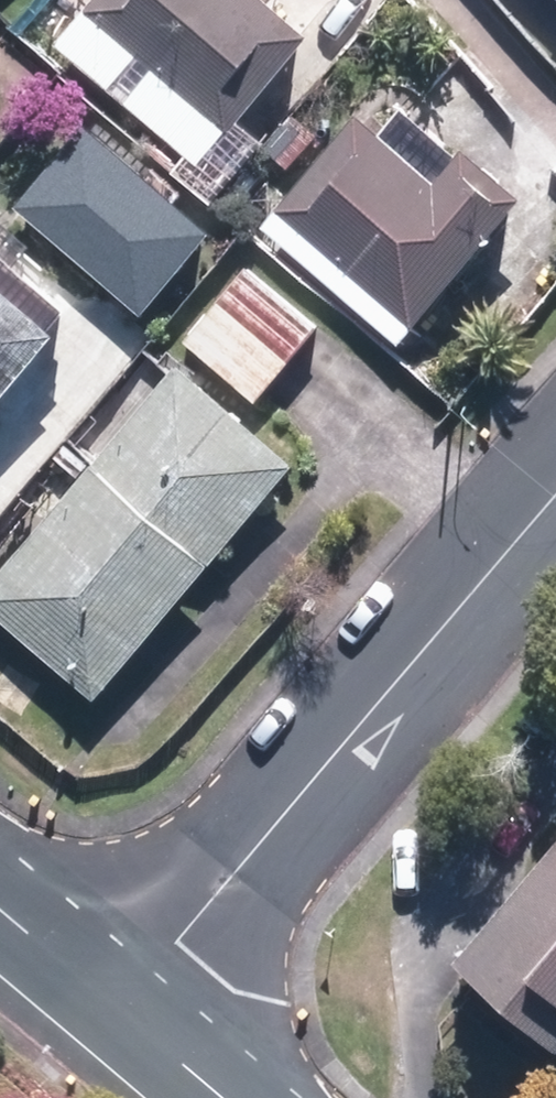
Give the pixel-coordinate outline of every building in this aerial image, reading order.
[(262,0),(89,0),(82,8),(228,135),(310,42),(262,0)] [(359,117),(275,212),(411,331),(525,203),(463,148),(433,182),(359,117)] [(259,405),(319,328),(245,270),(185,347),(259,405)] [(0,294),(0,407),(56,343),(0,294)] [(294,470),(178,371),(0,577),(0,621),(94,701),(294,470)] [(454,959),(555,1043),(555,837),(454,959)]
